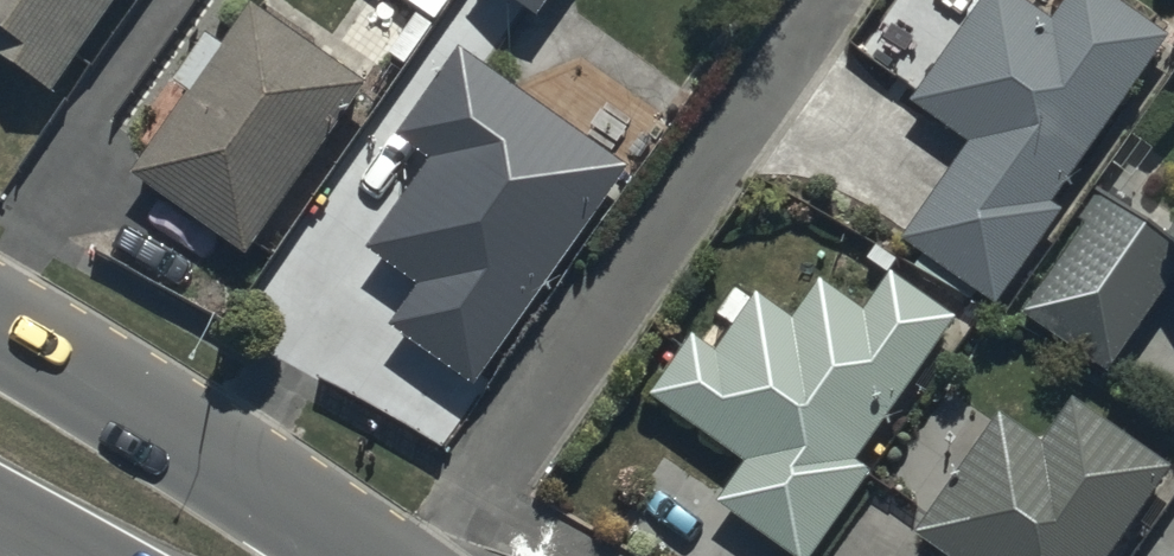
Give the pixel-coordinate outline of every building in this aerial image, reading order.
[(130,0),(0,0),(0,77),(51,113),(130,0)] [(449,14),(459,0),(428,0),(449,14)] [(483,10),(544,55),(585,0),(490,0),(483,10)] [(1168,52),(1092,0),(1082,0),(1057,36),(1005,0),(998,0),(915,119),(972,158),(903,257),(998,323),(1064,227),(1052,219),(1168,52)] [(255,21),(133,192),(246,273),(369,103),(255,21)] [(635,188),(460,65),(397,155),(433,180),(372,266),(426,304),(395,347),(480,407),(635,188)] [(1171,249),(1094,194),(1079,215),(1086,219),(1021,311),(1106,371),(1173,275),(1173,245),(1171,249)] [(653,409),(750,476),(720,520),(771,555),(827,555),(873,489),(858,478),(958,334),(897,291),(870,329),(824,297),(797,335),(760,309),(721,366),(696,348),(653,409)] [(1171,485),(1078,420),(1046,466),(1002,435),(922,551),(929,555),(1122,555),(1171,485)]
